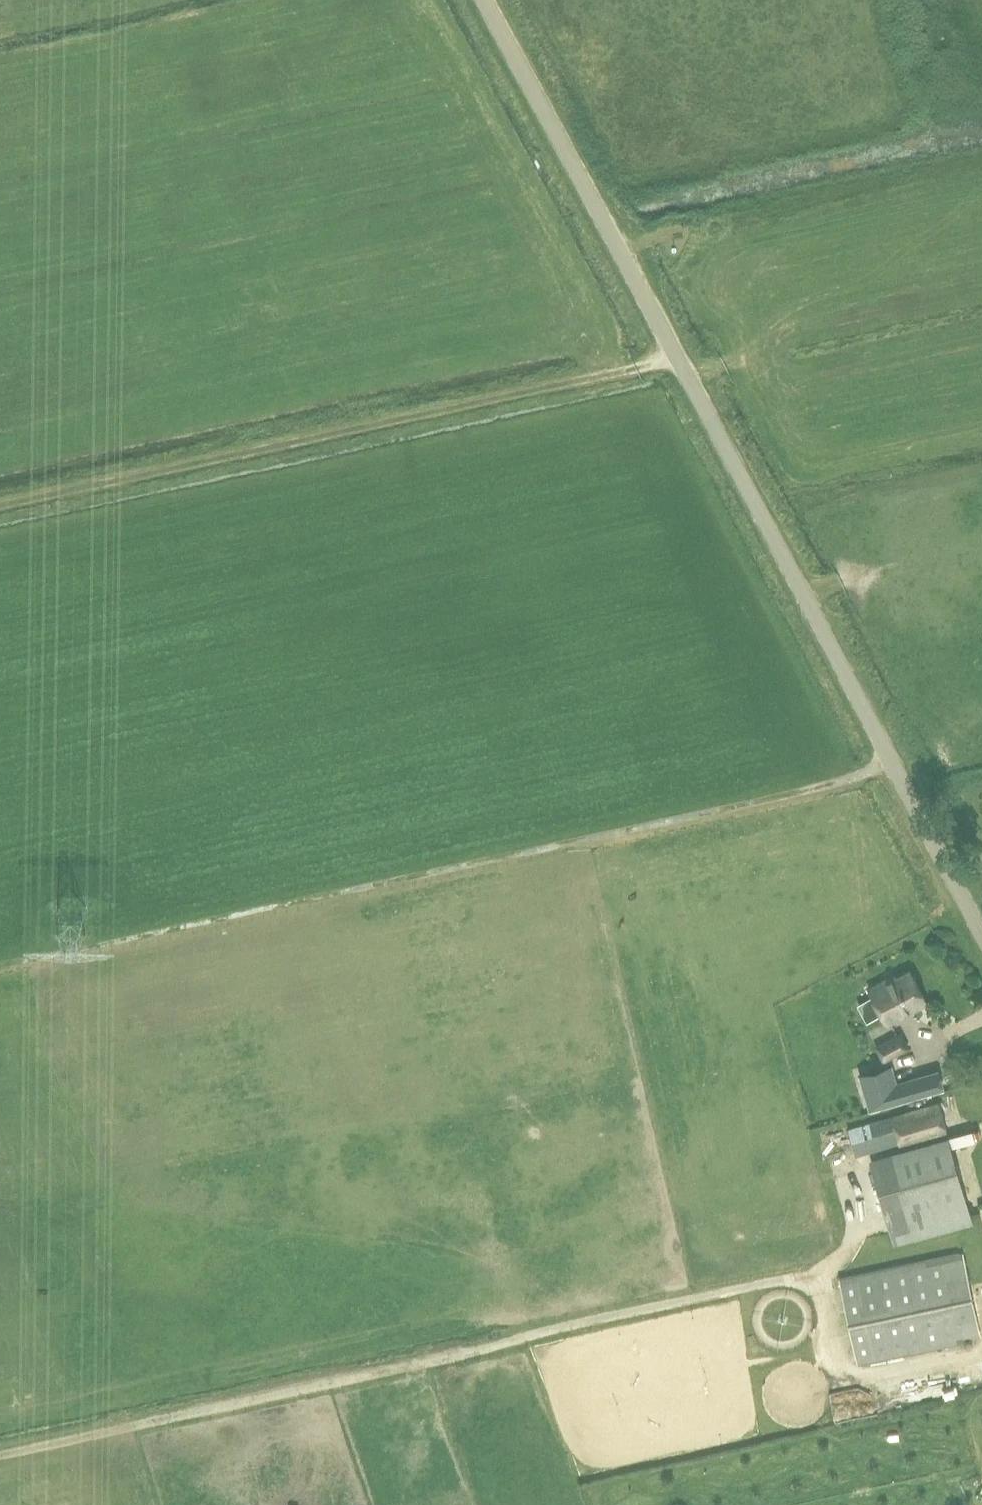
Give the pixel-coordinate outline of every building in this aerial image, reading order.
[(889,983),(887,980),(870,989),(887,1022),(927,1001),(911,971),(889,983)] [(901,1033),(877,1046),(884,1060),(908,1047),(901,1033)] [(943,1088),(938,1070),(896,1082),(891,1065),(860,1074),(870,1109),(943,1088)] [(870,1146),(870,1145),(897,1137),(900,1145),(946,1132),(938,1103),(848,1128),(854,1150),(870,1146)] [(952,1147),(873,1170),(894,1243),(973,1221),(952,1147)] [(962,1253),(841,1278),(858,1361),(980,1335),(962,1253)]
